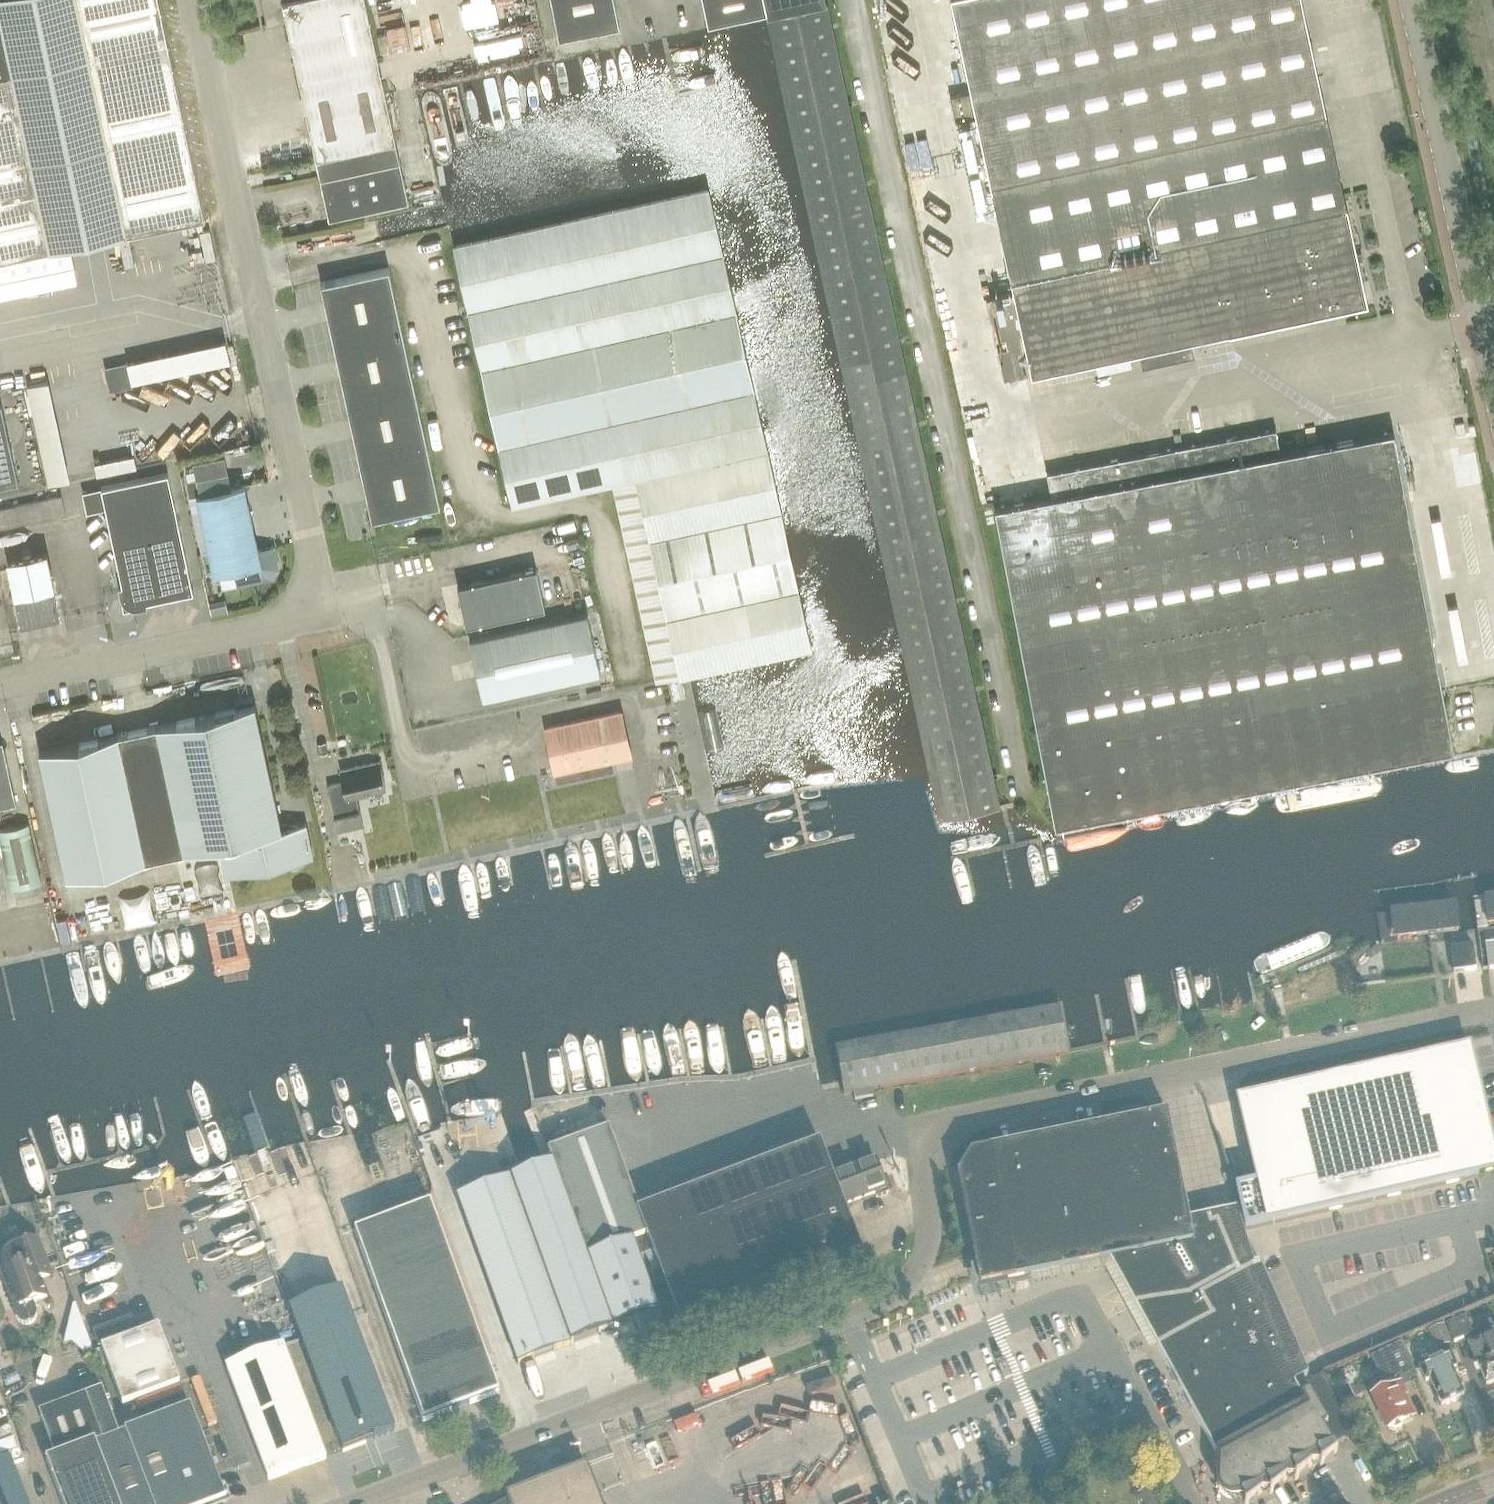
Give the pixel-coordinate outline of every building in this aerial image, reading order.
[(90,54),(89,54),(126,232),(205,215),(160,0),(78,0),(90,54)] [(267,26),(287,21),(321,176),(400,159),(386,93),(366,0),(262,0),(267,26)] [(620,25),(615,0),(552,0),(559,37),(620,25)] [(765,0),(704,0),(708,22),(767,10),(765,0)] [(767,10),(768,13),(826,1),(826,0),(765,0),(767,10)] [(1191,337),(1366,300),(1302,0),(952,0),(972,91),(977,117),(1015,291),(1032,372),(1138,349),(1143,368),(1195,356),(1191,337)] [(827,3),(768,15),(940,819),(1000,806),(997,794),(827,3)] [(53,247),(0,4),(0,258),(53,247)] [(972,91),(950,96),(956,122),(977,117),(972,91)] [(400,159),(321,176),(321,179),(321,189),(325,197),(329,217),(409,199),(400,159)] [(709,190),(454,247),(512,505),(613,483),(767,448),(709,190)] [(372,518),(440,504),(389,267),(321,282),(372,518)] [(1015,291),(986,297),(996,338),(1005,336),(1007,345),(998,348),(1004,378),(1032,372),(1015,291)] [(128,356),(133,380),(234,358),(228,334),(128,356)] [(51,375),(28,380),(51,481),(74,476),(51,375)] [(19,480),(2,403),(0,404),(0,484),(19,480)] [(1281,453),(1276,429),(1047,472),(1052,496),(995,507),(1055,824),(1454,748),(1394,431),(1281,453)] [(1476,447),(1458,451),(1464,481),(1482,477),(1476,447)] [(767,450),(613,485),(658,682),(689,675),(811,647),(767,450)] [(231,487),(228,472),(197,479),(200,494),(197,495),(214,574),(234,570),(237,585),(273,577),(279,569),(274,546),(259,550),(245,484),(231,487)] [(135,608),(139,607),(148,606),(159,599),(194,592),(168,473),(102,487),(123,585),(119,586),(121,596),(122,599),(124,602),(132,607),(135,608)] [(32,595),(31,592),(54,587),(47,552),(8,560),(16,595),(27,592),(28,596),(16,599),(22,628),(60,620),(54,591),(32,595)] [(466,625),(545,608),(536,567),(458,585),(466,625)] [(483,699),(601,673),(588,614),(470,640),(483,699)] [(282,829),(255,704),(39,751),(67,877),(219,844),(226,875),(314,856),(307,823),(282,829)] [(554,774),(631,757),(621,710),(543,727),(554,774)] [(16,804),(3,742),(0,743),(0,808),(16,804)] [(360,810),(356,795),(386,788),(380,761),(341,770),(343,781),(328,785),(335,816),(334,816),(337,831),(364,825),(361,810),(360,810)] [(0,829),(0,840),(11,888),(42,882),(29,823),(0,829)] [(136,928),(179,922),(175,890),(132,895),(136,928)] [(1483,900),(1487,927),(1493,926),(1493,899),(1483,900)] [(1391,940),(1458,932),(1455,905),(1388,913),(1391,940)] [(1484,945),(1487,970),(1493,969),(1493,944),(1484,945)] [(1449,949),(1453,973),(1475,970),(1472,946),(1449,949)] [(1058,1007),(834,1048),(840,1081),(843,1093),(843,1096),(853,1095),(854,1101),(873,1098),(872,1091),(883,1089),(1067,1055),(1067,1054),(1059,1012),(1058,1007)] [(1245,1231),(1276,1225),(1493,1175),(1493,1159),(1486,1125),(1469,1047),(1425,1056),(1425,1054),(1388,1063),(1263,1091),(1264,1093),(1236,1100),(1258,1195),(1238,1199),(1245,1231)] [(958,1175),(957,1176),(980,1288),(1014,1281),(1109,1261),(1215,1454),(1224,1449),(1287,1415),(1276,1394),(1293,1384),(1293,1382),(1308,1376),(1258,1263),(1246,1268),(1224,1213),(1191,1219),(1188,1220),(1166,1114),(1003,1148),(991,1150),(972,1154),(970,1155),(970,1156),(966,1162),(958,1175)] [(638,1239),(644,1255),(653,1252),(682,1329),(862,1261),(842,1207),(875,1194),(876,1198),(891,1193),(885,1178),(881,1179),(874,1161),(830,1177),(822,1156),(817,1157),(815,1150),(709,1189),(639,1215),(608,1130),(572,1143),(567,1131),(543,1140),(552,1165),(585,1258),(638,1239)] [(638,1257),(644,1255),(638,1239),(585,1258),(552,1165),(510,1180),(457,1199),(517,1364),(635,1322),(644,1348),(667,1339),(638,1257)] [(423,1423),(498,1394),(429,1204),(354,1233),(423,1423)] [(26,1325),(30,1324),(32,1323),(34,1320),(36,1317),(36,1314),(32,1304),(49,1298),(43,1282),(53,1279),(39,1239),(15,1247),(11,1249),(7,1251),(4,1255),(2,1259),(1,1263),(0,1268),(10,1295),(7,1296),(16,1319),(18,1322),(20,1324),(23,1325),(26,1325)] [(288,1312),(332,1426),(342,1453),(365,1444),(362,1436),(370,1433),(373,1441),(393,1434),(341,1292),(288,1312)] [(70,1315),(63,1345),(70,1343),(83,1354),(92,1351),(78,1312),(70,1315)] [(1452,1343),(1472,1335),(1464,1316),(1444,1324),(1452,1343)] [(130,1320),(94,1333),(99,1347),(135,1334),(130,1320)] [(1450,1355),(1450,1356),(1454,1354),(1442,1325),(1426,1331),(1427,1332),(1438,1360),(1450,1355)] [(122,1407),(179,1385),(158,1328),(100,1350),(122,1407)] [(1481,1343),(1479,1338),(1466,1344),(1484,1386),(1493,1382),(1493,1337),(1481,1343)] [(1395,1433),(1400,1430),(1401,1426),(1413,1420),(1402,1399),(1404,1398),(1398,1386),(1415,1377),(1399,1344),(1370,1358),(1386,1391),(1371,1399),(1387,1432),(1391,1430),(1395,1433)] [(268,1481),(325,1459),(283,1346),(226,1368),(268,1481)] [(820,1359),(827,1356),(823,1349),(817,1352),(820,1359)] [(1404,1354),(1408,1362),(1414,1359),(1410,1351),(1404,1354)] [(1450,1355),(1438,1360),(1418,1369),(1424,1383),(1429,1381),(1440,1407),(1463,1397),(1451,1371),(1456,1369),(1450,1356),(1450,1355)] [(203,1376),(190,1380),(196,1401),(208,1397),(203,1376)] [(1217,1484),(1217,1485),(1217,1486),(1217,1487),(1217,1488),(1218,1488),(1218,1489),(1218,1490),(1219,1491),(1219,1492),(1220,1493),(1220,1494),(1221,1494),(1221,1495),(1222,1495),(1222,1496),(1223,1496),(1223,1497),(1224,1497),(1225,1498),(1226,1498),(1227,1499),(1228,1499),(1229,1499),(1229,1500),(1230,1500),(1231,1500),(1232,1500),(1233,1500),(1234,1500),(1235,1500),(1239,1503),(1254,1503),(1309,1474),(1320,1468),(1336,1452),(1332,1448),(1352,1437),(1323,1376),(1322,1376),(1309,1383),(1314,1391),(1300,1399),(1293,1384),(1276,1394),(1287,1415),(1224,1449),(1227,1455),(1218,1460),(1218,1471),(1217,1484)] [(1332,1380),(1328,1382),(1337,1400),(1346,1395),(1337,1378),(1332,1380)] [(40,1416),(55,1459),(45,1462),(61,1503),(219,1503),(226,1501),(217,1478),(190,1408),(123,1433),(118,1435),(102,1389),(86,1395),(78,1398),(79,1402),(40,1416)] [(13,1465),(23,1461),(10,1427),(0,1430),(0,1459),(9,1455),(13,1465)] [(9,1459),(0,1463),(0,1503),(26,1503),(9,1459)] [(592,1484),(586,1468),(505,1498),(506,1501),(502,1503),(599,1503),(592,1484)] [(1054,1485),(1039,1494),(1045,1503),(1065,1503),(1054,1485)] [(1151,1486),(1136,1495),(1142,1503),(1162,1503),(1151,1486)]
